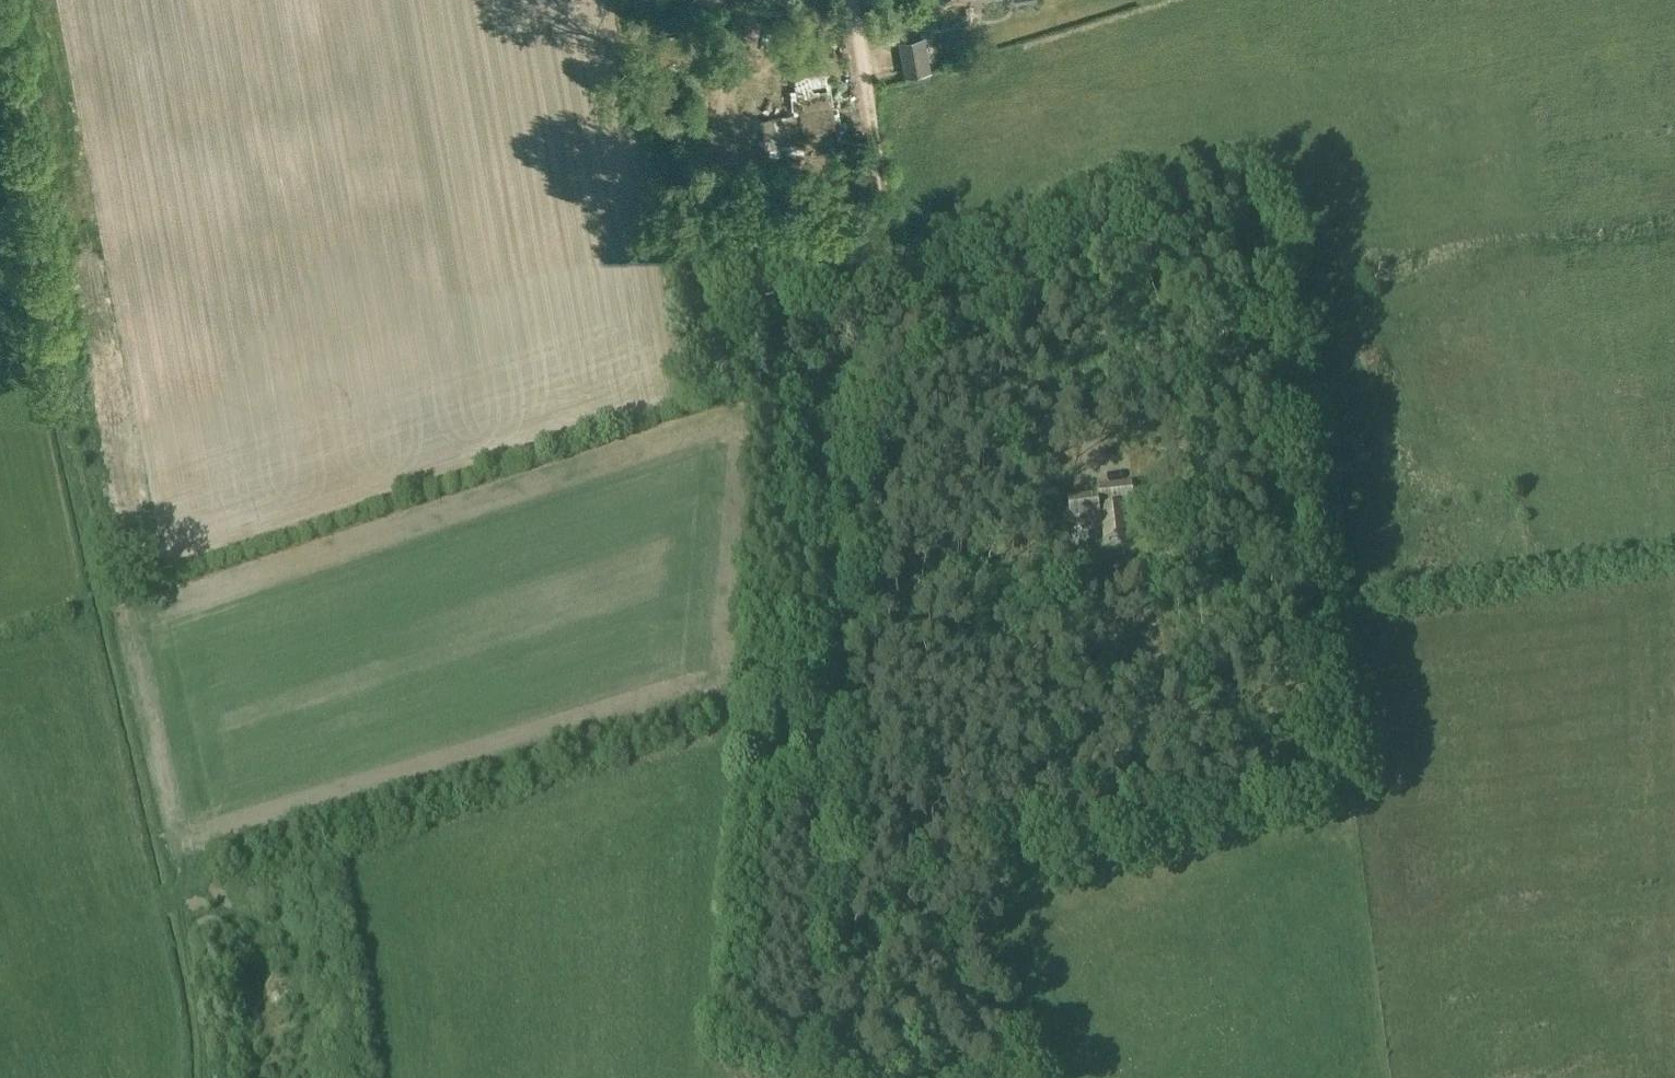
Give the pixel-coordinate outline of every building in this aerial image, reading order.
[(901,41),(907,76),(932,72),(926,37),(901,41)] [(716,102),(732,99),(729,86),(713,89),(716,102)] [(1136,505),(1133,484),(1099,487),(1100,495),(1069,498),(1072,525),(1103,522),(1105,544),(1132,542),(1128,506),(1136,505)]
